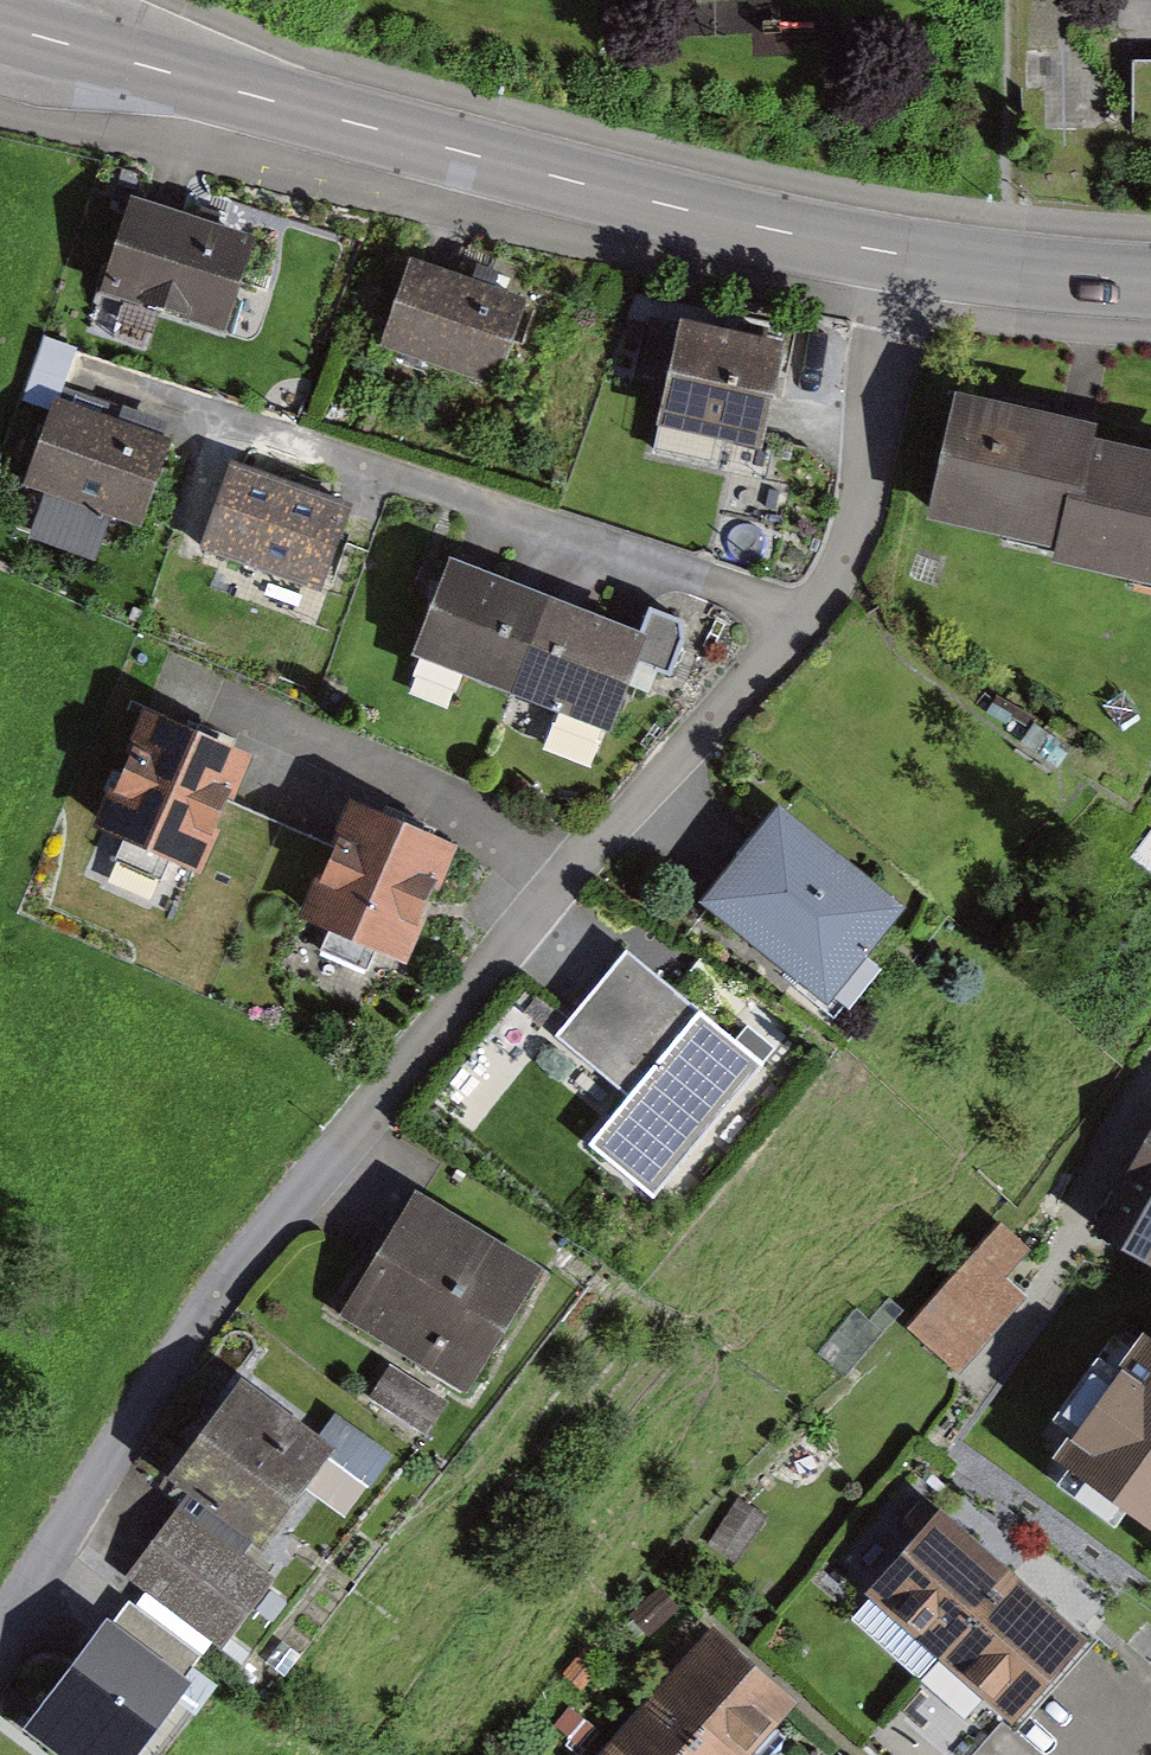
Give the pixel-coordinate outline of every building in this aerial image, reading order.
[(261,256),(138,217),(110,303),(233,343),(261,256)] [(532,315),(415,277),(387,362),(504,400),(532,315)] [(791,351),(657,323),(643,389),(670,394),(654,470),(725,485),(734,440),(770,447),(791,351)] [(1100,434),(960,406),(937,515),(1079,544),(1099,449),(1100,434)] [(173,455),(62,414),(33,490),(63,501),(57,519),(67,539),(89,547),(110,539),(117,521),(145,531),(173,455)] [(1099,449),(1079,544),(1075,563),(1150,579),(1150,460),(1099,449)] [(356,516),(236,472),(205,554),(325,599),(356,516)] [(554,603),(453,566),(421,658),(522,693),(554,603)] [(667,613),(657,640),(554,603),(522,693),(581,714),(569,749),(613,765),(651,658),(681,669),(697,624),(667,613)] [(253,770),(152,726),(104,835),(127,845),(111,882),(166,906),(183,866),(206,876),(242,795),(253,770)] [(206,876),(316,925),(351,843),(242,795),(206,876)] [(466,856),(364,813),(351,843),(316,925),(339,935),(322,976),(376,999),(393,958),(418,969),(466,856)] [(918,911),(786,815),(721,902),(853,999),(918,911)] [(799,1081),(656,965),(592,1043),(663,1100),(622,1150),(695,1209),(799,1081)] [(1103,1231),(1150,1258),(1150,1145),(1103,1231)] [(559,1271),(429,1192),(347,1326),(454,1390),(471,1362),(495,1377),(559,1271)] [(1005,1233),(916,1327),(962,1370),(1034,1294),(1012,1273),(1029,1255),(1005,1233)] [(400,1368),(378,1403),(440,1441),(462,1405),(400,1368)] [(350,1451),(255,1383),(175,1494),(270,1562),(350,1451)] [(743,1502),(721,1545),(751,1560),(773,1517),(743,1502)] [(1021,1581),(944,1517),(877,1599),(954,1662),(1021,1581)] [(273,1582),(191,1525),(152,1581),(235,1638),(273,1582)] [(1094,1641),(1021,1581),(954,1662),(1027,1722),(1094,1641)] [(210,1687),(127,1620),(25,1745),(37,1754),(77,1754),(80,1752),(84,1754),(154,1754),(210,1687)] [(651,1713),(700,1754),(752,1754),(799,1701),(721,1633),(651,1713)] [(615,1754),(700,1754),(651,1713),(615,1754)]
